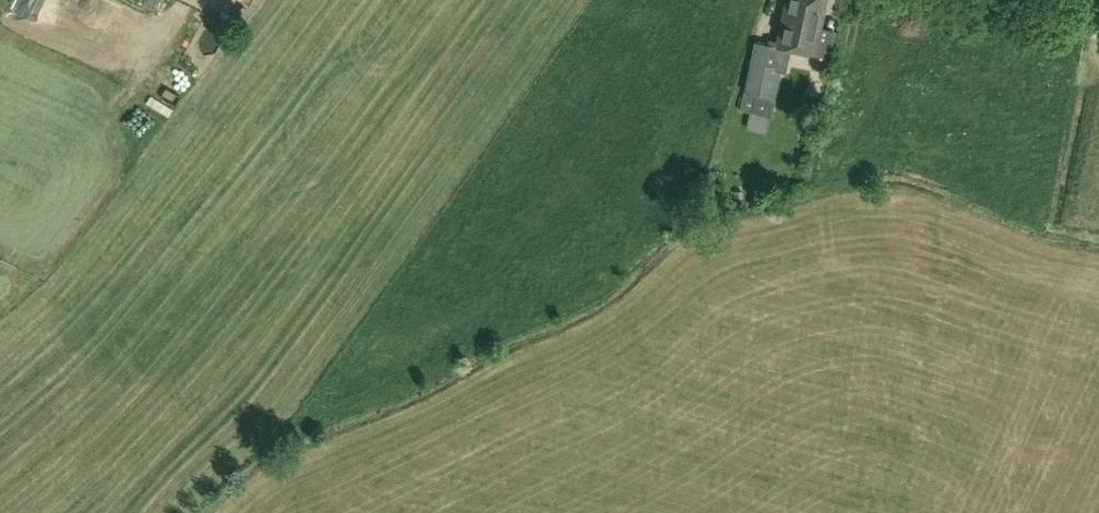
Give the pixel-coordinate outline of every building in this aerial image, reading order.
[(237,9),(245,0),(227,0),(237,9)] [(776,48),(790,51),(795,53),(820,58),(832,0),(786,0),(778,40),(776,48)] [(840,33),(836,49),(848,52),(852,36),(840,33)] [(744,94),(741,110),(770,117),(773,100),(774,100),(780,72),(786,73),(790,51),(776,48),(778,40),(768,39),(767,44),(754,41),(744,94)] [(741,200),(742,183),(730,182),(729,200),(741,200)]
